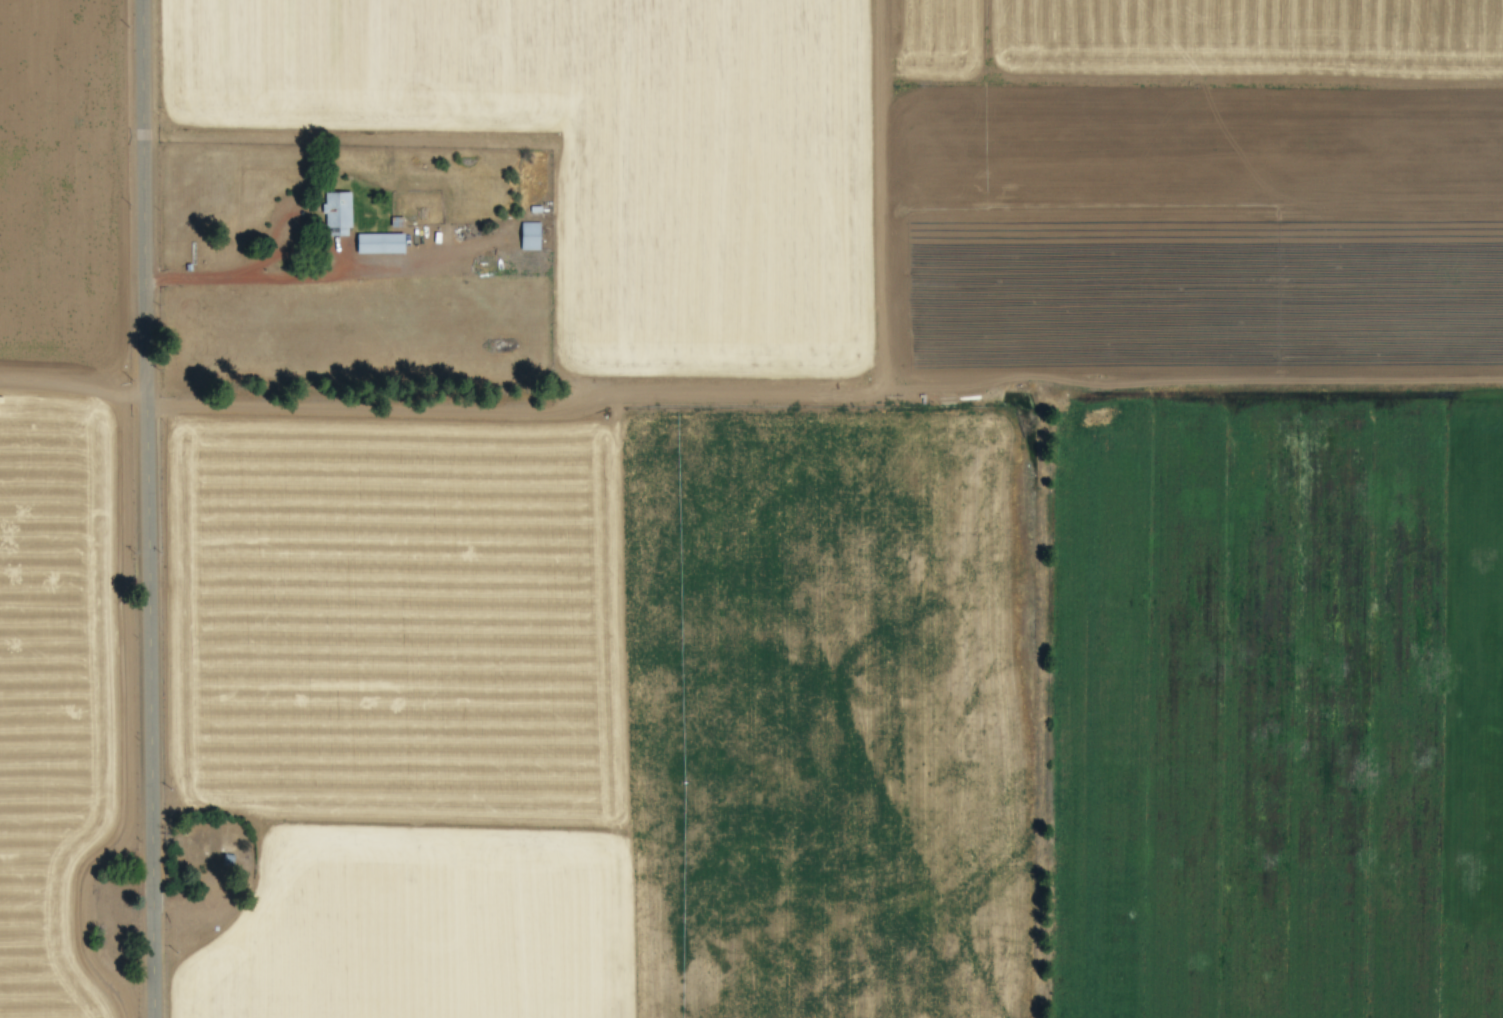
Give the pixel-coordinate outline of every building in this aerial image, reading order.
[(325,194),(326,238),(352,237),(351,193),(325,194)] [(541,224),(521,224),(521,252),(541,252),(541,224)] [(405,235),(358,235),(358,255),(405,255),(405,235)]
